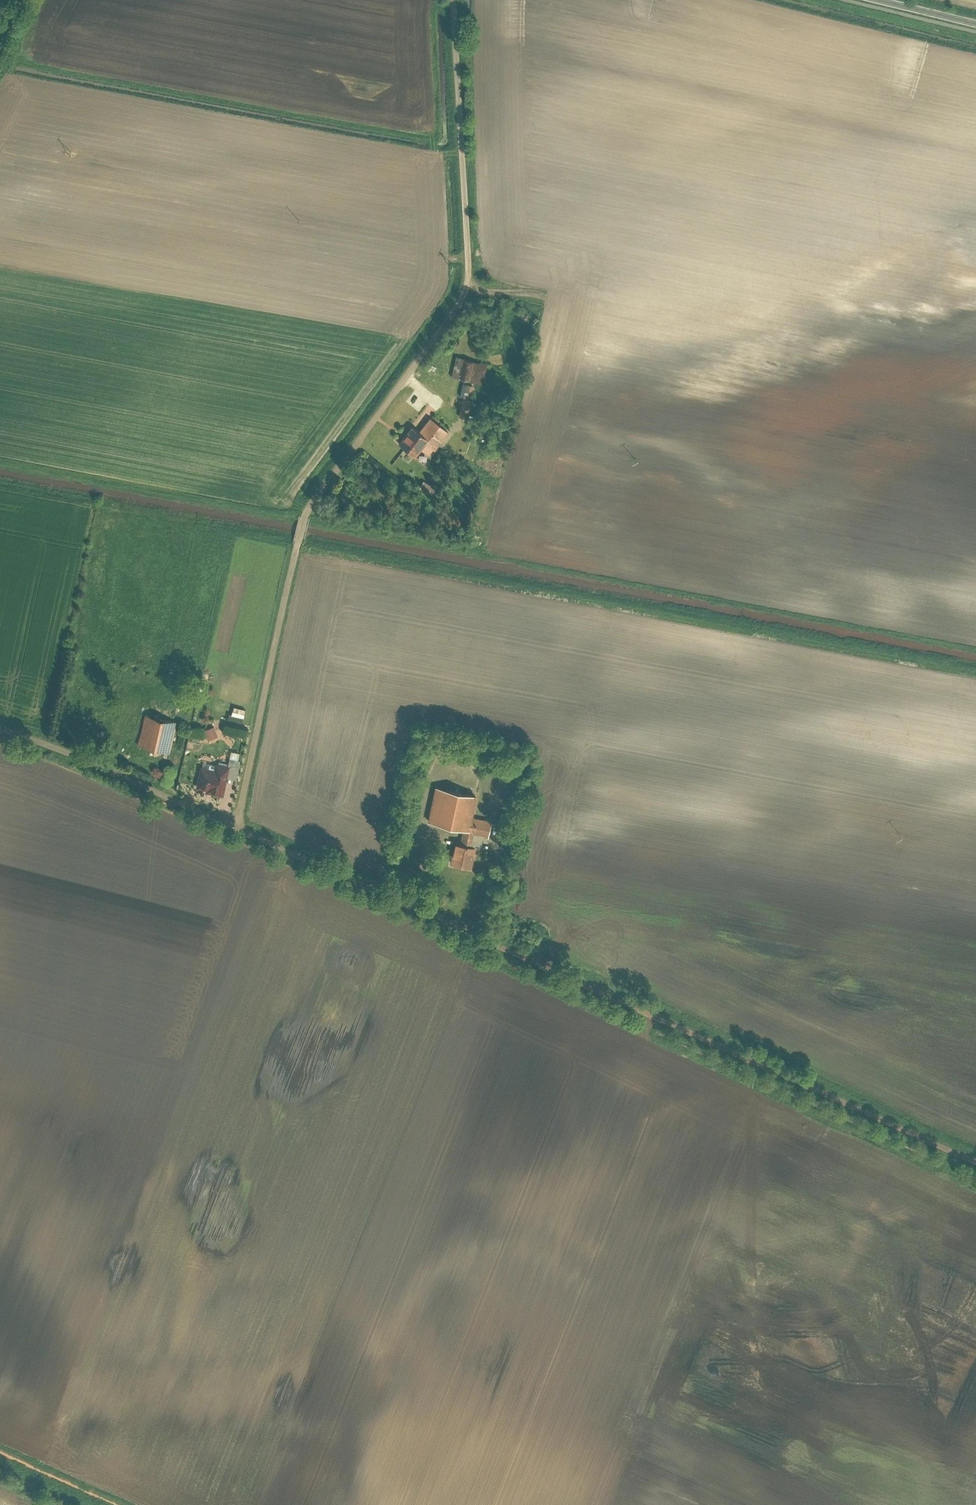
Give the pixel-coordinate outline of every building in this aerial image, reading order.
[(484,384),(489,365),(458,358),(453,376),(484,384)] [(476,386),(465,383),(461,398),(472,400),(476,386)] [(458,416),(467,419),(471,402),(463,400),(458,416)] [(430,430),(428,434),(434,438),(441,442),(442,443),(450,430),(435,422),(430,430)] [(413,439),(428,448),(431,442),(434,438),(428,434),(430,430),(421,425),(413,439)] [(434,438),(431,442),(438,446),(441,442),(434,438)] [(145,714),(138,743),(169,751),(177,723),(145,714)] [(223,722),(241,726),(242,721),(224,717),(223,722)] [(243,735),(244,727),(221,723),(220,731),(243,735)] [(206,737),(216,735),(214,725),(203,728),(206,737)] [(216,764),(200,760),(195,781),(226,788),(233,762),(218,758),(216,764)] [(479,794),(438,785),(431,819),(465,826),(462,841),(457,840),(453,861),(476,866),(478,853),(481,853),(484,835),(490,836),(493,818),(475,814),(479,794)]
